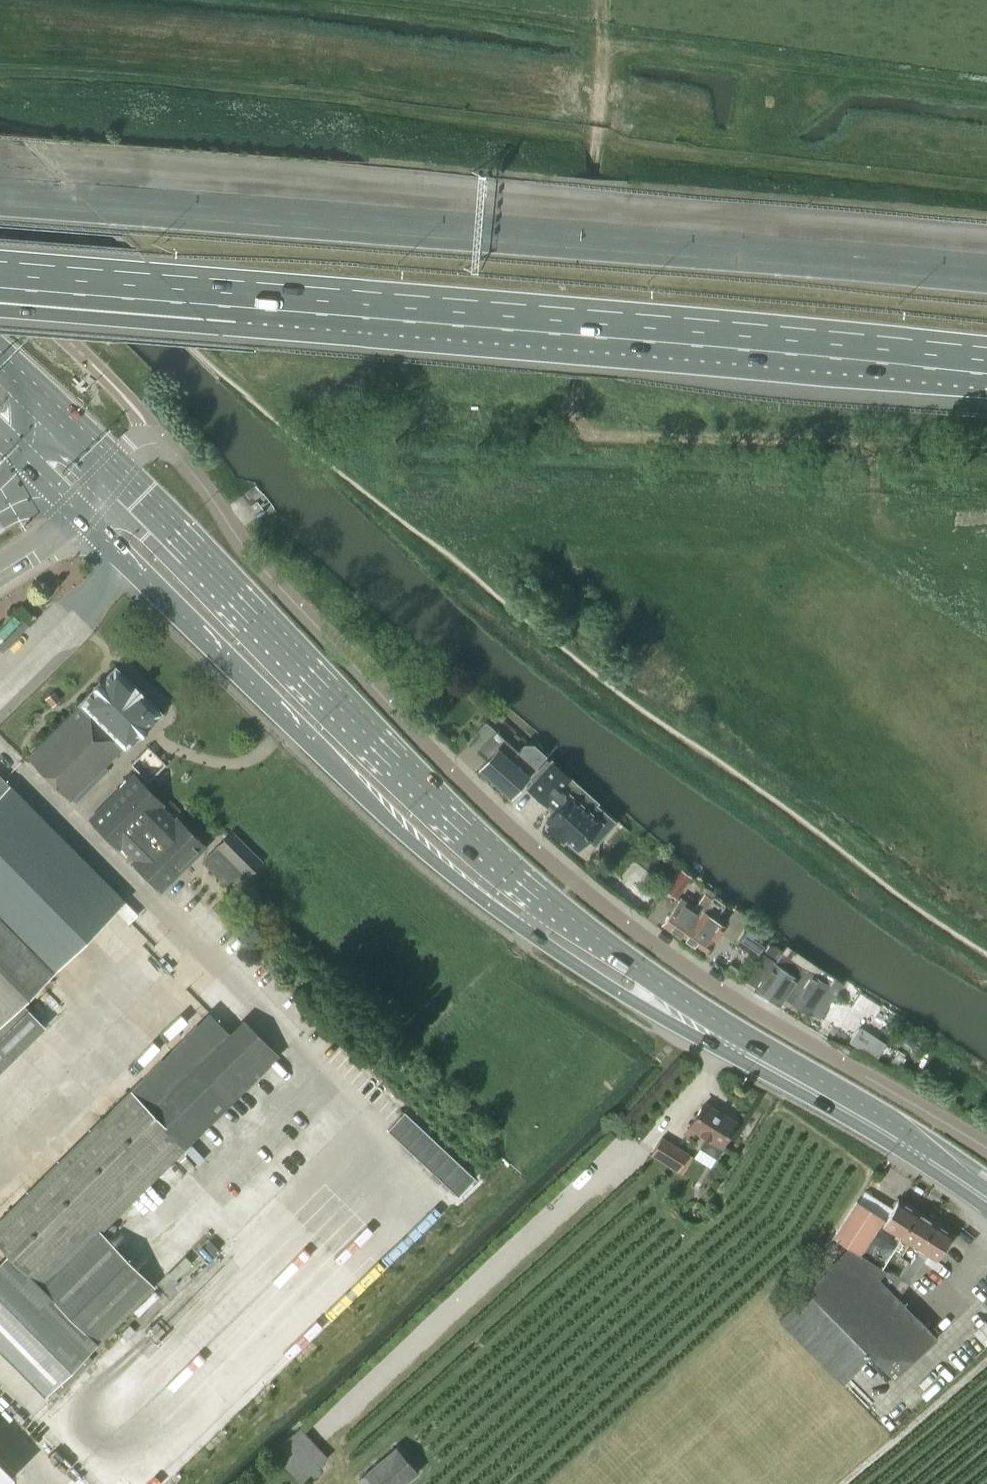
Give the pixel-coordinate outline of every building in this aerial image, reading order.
[(0,645),(0,650),(2,652),(29,626),(24,621),(0,645)] [(79,703),(80,705),(27,757),(70,800),(123,747),(125,749),(161,713),(115,667),(79,703)] [(524,745),(518,750),(495,730),(476,751),(486,760),(478,768),(511,797),(530,776),(547,757),(534,745),(524,745)] [(148,747),(130,765),(148,783),(166,765),(148,747)] [(559,791),(570,779),(552,763),(529,789),(547,805),(548,804),(555,811),(547,820),(551,824),(548,827),(562,840),(565,837),(577,847),(587,837),(594,843),(613,822),(594,806),(587,814),(569,798),(568,799),(559,791)] [(208,849),(187,828),(163,805),(164,804),(134,774),(89,819),(119,849),(119,848),(143,872),(163,893),(208,849)] [(11,1060),(10,1059),(45,1024),(23,1002),(116,911),(129,924),(132,921),(139,915),(126,901),(10,784),(10,785),(0,775),(0,887),(9,896),(0,905),(0,1071),(11,1060)] [(260,862),(232,834),(218,848),(246,877),(260,862)] [(679,867),(661,891),(673,899),(691,876),(679,867)] [(9,896),(0,887),(0,905),(9,896)] [(661,925),(682,940),(711,899),(704,894),(695,905),(682,895),(661,925)] [(711,899),(682,940),(703,954),(725,925),(715,918),(723,907),(711,899)] [(768,939),(747,924),(734,941),(756,957),(768,939)] [(808,1013),(825,986),(780,958),(783,952),(775,946),(769,946),(765,951),(768,956),(774,961),(756,988),(780,1004),(784,998),(808,1013)] [(210,1014),(131,1093),(152,1113),(230,1035),(210,1014)] [(279,1057),(244,1021),(174,1091),(152,1113),(188,1148),(279,1057)] [(860,1027),(850,1042),(871,1056),(881,1040),(860,1027)] [(0,1222),(0,1248),(8,1256),(43,1292),(98,1238),(188,1148),(152,1113),(131,1093),(131,1092),(104,1118),(105,1119),(0,1222)] [(735,1122),(703,1103),(684,1134),(696,1141),(699,1135),(705,1138),(698,1149),(717,1160),(725,1146),(722,1144),(735,1122)] [(688,1153),(662,1137),(651,1155),(677,1172),(688,1153)] [(856,1201),(832,1237),(847,1246),(881,1266),(882,1267),(893,1250),(917,1212),(899,1200),(889,1213),(885,1219),(856,1201)] [(901,1255),(908,1260),(910,1261),(934,1222),(917,1212),(893,1250),(901,1255)] [(908,1260),(900,1274),(911,1280),(926,1255),(934,1260),(944,1246),(952,1233),(934,1222),(910,1261),(908,1260)] [(0,1264),(0,1356),(43,1400),(47,1396),(152,1292),(98,1238),(43,1292),(8,1256),(0,1264)] [(777,1320),(842,1385),(870,1355),(893,1378),(937,1337),(897,1297),(891,1291),(878,1277),(885,1269),(882,1268),(882,1267),(881,1266),(847,1246),(815,1280),(817,1281),(805,1293),(777,1320)] [(891,1291),(897,1297),(909,1284),(911,1280),(900,1274),(899,1275),(885,1269),(878,1277),(891,1291)] [(300,1428),(278,1448),(306,1477),(327,1457),(300,1428)] [(395,1446),(358,1478),(363,1483),(405,1483),(418,1472),(395,1446)] [(16,1475),(0,1459),(0,1483),(6,1483),(16,1475)]
